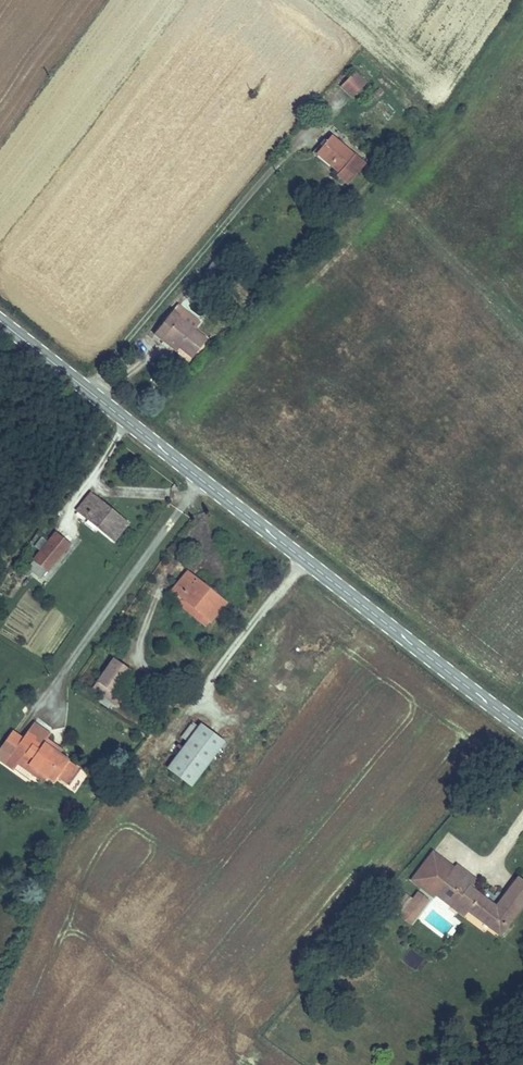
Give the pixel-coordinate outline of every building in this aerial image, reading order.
[(352,72),(340,87),(354,99),(366,84),(352,72)] [(333,137),(318,154),(339,174),(337,176),(349,186),(366,167),(333,137)] [(178,306),(173,312),(194,330),(199,324),(178,306)] [(173,312),(154,335),(160,342),(161,341),(165,336),(179,348),(192,359),(207,341),(194,330),(173,312)] [(179,348),(165,336),(161,341),(174,354),(179,348)] [(91,493),(75,512),(114,543),(129,524),(91,493)] [(55,534),(26,567),(41,580),(69,546),(55,534)] [(186,572),(170,592),(210,625),(226,605),(186,572)] [(210,625),(170,592),(166,596),(206,630),(210,625)] [(112,660),(91,690),(116,707),(125,694),(119,690),(131,673),(112,660)] [(235,674),(232,680),(246,686),(249,680),(235,674)] [(0,749),(0,761),(3,764),(7,758),(18,766),(21,761),(48,781),(54,785),(57,781),(64,787),(78,769),(58,754),(43,743),(46,739),(49,735),(33,723),(21,739),(10,754),(1,748),(0,749)] [(201,726),(167,769),(190,787),(224,743),(201,726)] [(21,739),(13,732),(1,748),(10,754),(21,739)] [(60,750),(46,739),(43,743),(58,754),(60,750)] [(48,781),(21,761),(18,766),(45,785),(48,781)] [(435,896),(451,908),(455,903),(468,913),(501,938),(522,908),(522,883),(517,878),(496,907),(472,889),(478,880),(456,864),(454,867),(432,851),(409,881),(433,899),(435,896)] [(411,926),(430,902),(416,891),(397,916),(411,926)] [(468,913),(455,903),(451,908),(464,918),(468,913)]
